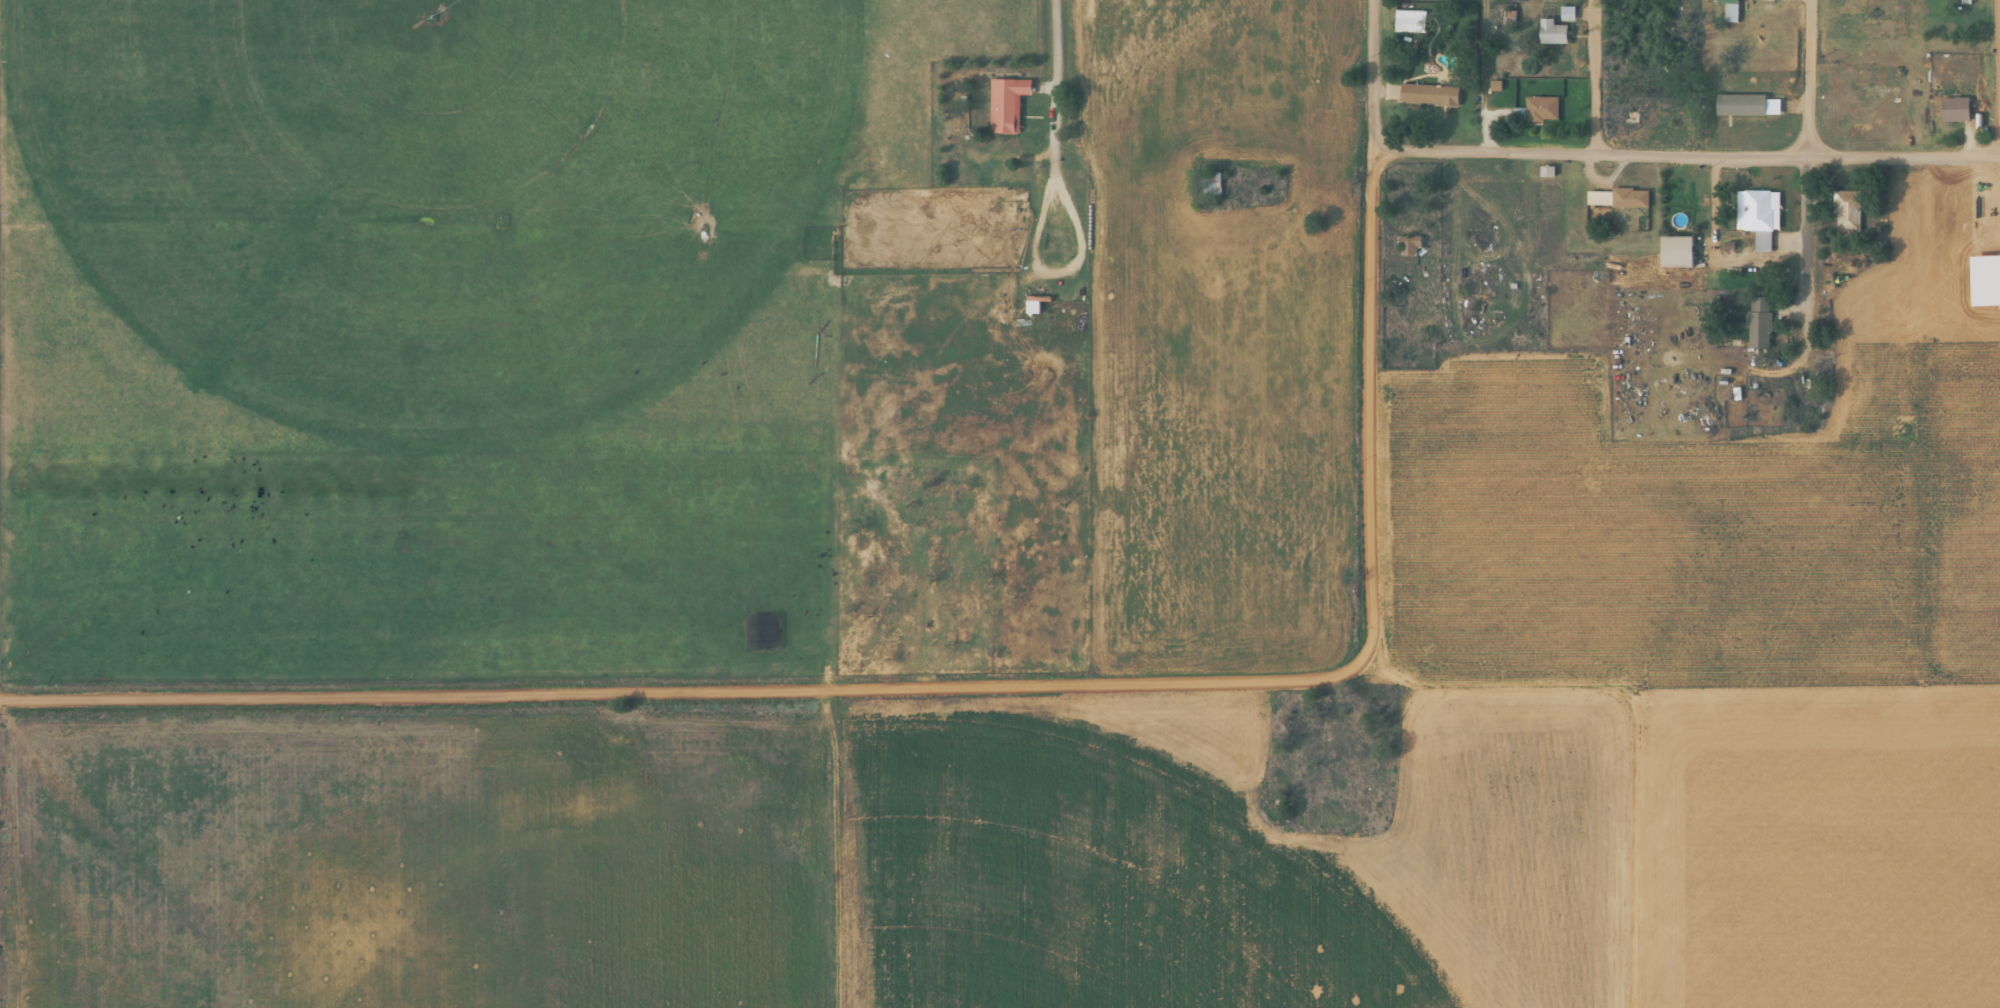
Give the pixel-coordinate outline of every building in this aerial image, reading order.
[(1715,3),(1722,3),(1722,23),(1737,23),(1737,0),(1715,0),(1715,3)] [(1573,7),(1559,7),(1559,20),(1573,20),(1573,7)] [(1513,11),(1504,11),(1504,26),(1513,26),(1513,11)] [(1418,18),(1393,18),(1393,33),(1418,33),(1418,18)] [(1565,44),(1565,25),(1551,25),(1551,18),(1538,18),(1538,44),(1565,44)] [(988,134),(1017,134),(1017,96),(1029,96),(1030,80),(988,80),(988,134)] [(1457,107),(1457,87),(1400,84),(1399,104),(1457,107)] [(1715,95),(1715,116),(1763,116),(1763,95),(1715,95)] [(1557,98),(1524,98),(1524,121),(1557,121),(1557,98)] [(1939,98),(1939,122),(1968,122),(1968,98),(1939,98)] [(1202,173),(1202,197),(1219,197),(1219,173),(1202,173)] [(1647,190),(1585,190),(1585,207),(1647,207),(1647,190)] [(1770,192),(1743,191),(1742,231),(1754,232),(1754,252),(1769,252),(1770,192)] [(1832,232),(1858,232),(1858,191),(1832,191),(1832,232)] [(1420,256),(1420,236),(1398,236),(1398,256),(1420,256)] [(1660,268),(1691,268),(1691,236),(1660,236),(1660,268)] [(1969,306),(1999,305),(1999,255),(1968,255),(1969,306)] [(1769,297),(1746,297),(1746,348),(1769,348),(1769,297)] [(1037,301),(1024,301),(1024,314),(1037,314),(1037,301)]
